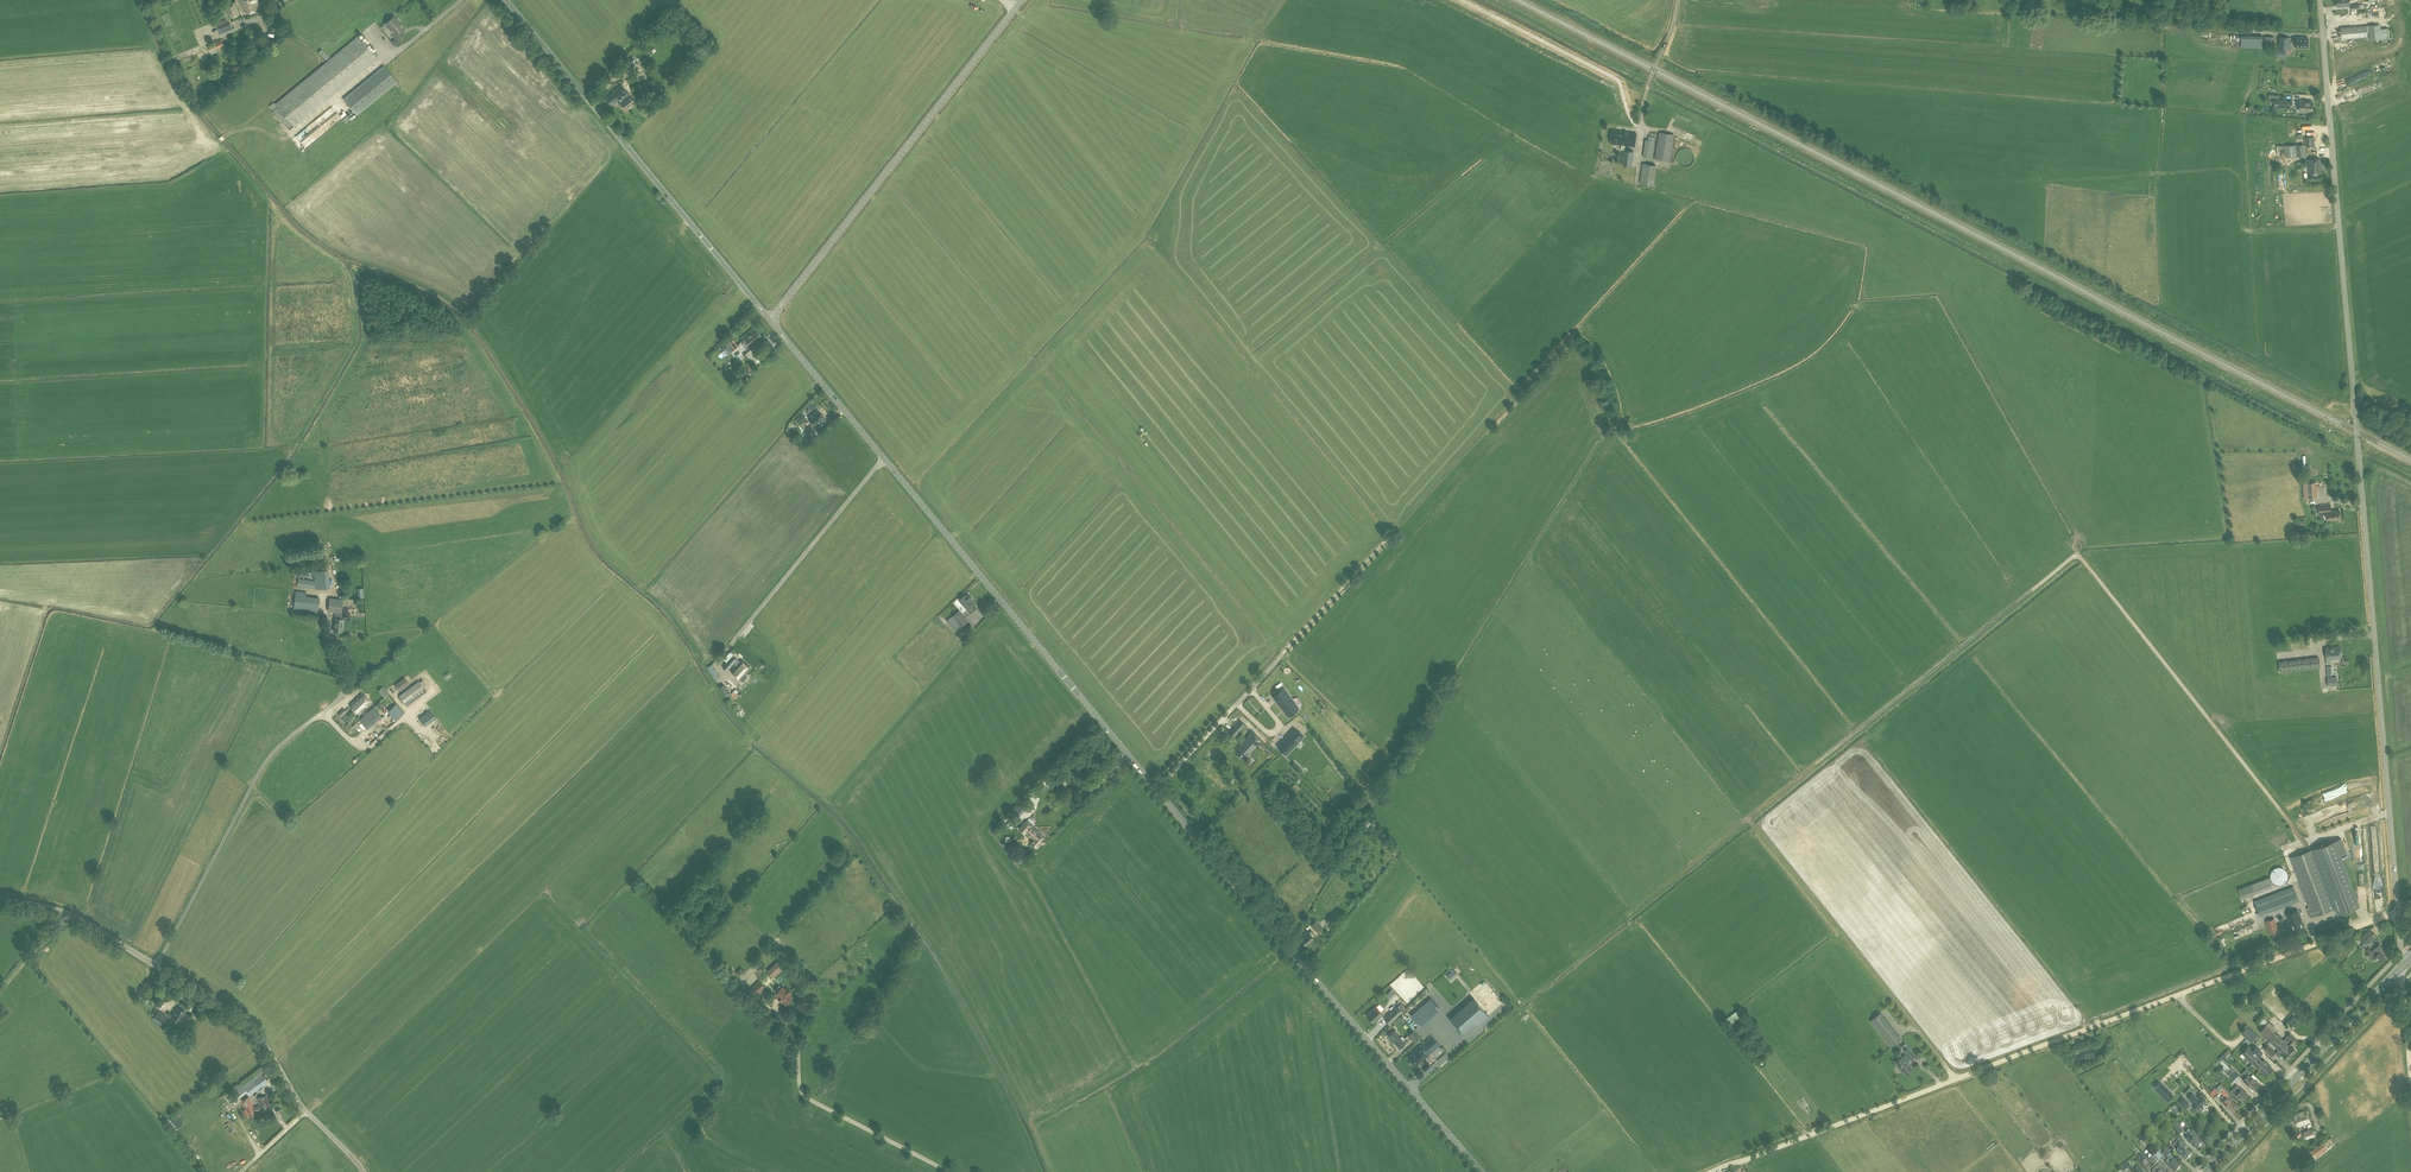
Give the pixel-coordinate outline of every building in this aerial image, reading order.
[(257,0),(240,0),(246,14),(258,8),(255,1),(257,1),(257,0)] [(241,14),(236,1),(225,6),(229,18),(241,14)] [(394,16),(385,23),(394,34),(393,35),(398,41),(405,35),(401,29),(404,27),(400,22),(399,23),(394,16)] [(228,18),(217,23),(221,33),(233,29),(228,18)] [(2382,39),(2381,24),(2374,25),(2368,25),(2370,40),(2376,40),(2382,39)] [(2367,37),(2366,25),(2340,27),(2341,40),(2367,37)] [(2221,42),(2221,40),(2229,40),(2229,32),(2210,31),(2210,41),(2221,42)] [(275,104),(277,107),(292,124),(294,127),(378,58),(377,57),(374,54),(359,35),(275,103),(275,104)] [(2263,48),(2263,36),(2241,35),(2241,48),(2263,48)] [(2264,49),(2273,49),(2274,37),(2265,36),(2264,49)] [(2278,37),(2278,49),(2286,50),(2289,50),(2290,37),(2278,37)] [(2295,47),(2308,47),(2309,38),(2295,37),(2295,47)] [(221,39),(207,45),(210,52),(224,46),(221,39)] [(322,49),(318,53),(326,60),(330,56),(322,49)] [(631,66),(630,65),(627,61),(617,70),(621,75),(631,66)] [(397,81),(384,65),(344,98),(357,114),(397,81)] [(650,80),(646,83),(656,94),(660,91),(650,80)] [(633,100),(624,88),(621,84),(613,91),(613,92),(607,98),(612,105),(619,100),(624,106),(633,100)] [(644,87),(634,95),(638,100),(648,92),(644,87)] [(2300,101),(2299,110),(2312,112),(2313,102),(2300,101)] [(331,105),(304,125),(309,131),(298,139),(304,147),(334,124),(328,117),(335,111),(331,105)] [(292,124),(277,107),(273,110),(287,128),(292,124)] [(1636,133),(1619,131),(1612,130),(1611,142),(1618,143),(1617,144),(1622,144),(1621,149),(1625,150),(1626,145),(1635,146),(1636,133)] [(1670,161),(1674,134),(1659,132),(1655,159),(1670,161)] [(2314,137),(2304,138),(2305,146),(2315,146),(2314,137)] [(1652,158),(1655,141),(1648,140),(1645,139),(1643,157),(1652,158)] [(2304,144),(2285,145),(2285,157),(2305,156),(2304,144)] [(1684,166),(1685,166),(1686,166),(1687,166),(1688,166),(1689,166),(1689,165),(1690,165),(1691,165),(1691,164),(1692,164),(1692,163),(1693,163),(1693,162),(1694,161),(1694,160),(1694,159),(1694,158),(1695,158),(1695,157),(1695,156),(1694,156),(1694,155),(1694,154),(1694,153),(1693,153),(1693,152),(1693,151),(1692,151),(1692,150),(1691,150),(1691,149),(1690,149),(1689,149),(1689,148),(1688,148),(1687,148),(1686,148),(1685,148),(1684,148),(1683,148),(1682,148),(1682,149),(1681,149),(1680,149),(1680,150),(1679,150),(1679,151),(1678,151),(1678,152),(1677,152),(1677,153),(1677,154),(1676,154),(1676,155),(1676,156),(1676,157),(1676,158),(1676,159),(1676,160),(1677,161),(1677,162),(1678,162),(1678,163),(1679,164),(1680,165),(1681,165),(1681,166),(1682,166),(1683,166),(1684,166)] [(1625,150),(1622,165),(1632,166),(1634,151),(1625,150)] [(2321,174),(2320,159),(2308,160),(2309,175),(2321,174)] [(1642,163),(1640,183),(1654,185),(1656,165),(1642,163)] [(756,329),(745,337),(746,338),(741,342),(746,349),(751,345),(752,345),(762,337),(756,329)] [(732,352),(739,347),(733,340),(727,345),(728,346),(726,347),(730,353),(732,351),(732,352)] [(818,409),(808,417),(816,426),(825,418),(818,409)] [(800,425),(807,419),(803,413),(796,419),(800,425)] [(2316,482),(2308,483),(2309,498),(2317,498),(2316,482)] [(2323,514),(2326,514),(2327,520),(2340,519),(2339,510),(2331,511),(2330,506),(2318,507),(2318,512),(2319,512),(2319,515),(2323,515),(2323,514)] [(319,589),(329,588),(328,580),(327,570),(317,571),(314,571),(315,580),(298,578),(297,586),(319,589)] [(294,609),(302,610),(303,601),(305,601),(305,597),(306,592),(296,591),(294,609)] [(973,604),(970,600),(973,598),(968,592),(966,594),(966,593),(959,599),(970,613),(977,607),(974,603),(973,604)] [(319,599),(305,597),(305,601),(303,601),(302,610),(318,612),(319,599)] [(342,632),(344,616),(344,612),(342,612),(343,600),(330,598),(329,611),(338,612),(337,618),(335,618),(333,630),(342,632)] [(955,631),(968,621),(959,610),(946,620),(955,631)] [(1267,646),(1253,660),(1262,668),(1267,662),(1264,660),(1272,651),(1267,646)] [(2341,659),(2340,646),(2326,647),(2327,659),(2331,659),(2341,659)] [(723,667),(727,671),(735,662),(737,665),(731,671),(740,679),(741,679),(743,681),(748,676),(745,674),(750,668),(741,660),(740,662),(733,656),(723,667)] [(2319,657),(2279,662),(2280,672),(2320,667),(2319,657)] [(711,663),(706,665),(714,678),(718,675),(711,663)] [(448,671),(443,675),(447,680),(452,676),(448,671)] [(2337,677),(2336,677),(2327,677),(2327,683),(2327,686),(2337,686),(2337,677)] [(395,685),(398,690),(409,683),(405,678),(395,685)] [(404,703),(424,687),(419,680),(399,696),(404,703)] [(1273,695),(1272,695),(1272,696),(1287,716),(1288,717),(1296,711),(1298,709),(1299,708),(1283,687),(1275,693),(1273,695)] [(361,704),(364,708),(367,705),(371,702),(363,693),(355,699),(360,705),(361,704)] [(360,705),(355,699),(350,705),(358,714),(364,708),(361,704),(360,705)] [(373,707),(371,709),(359,720),(368,729),(382,716),(373,707)] [(422,712),(425,716),(432,711),(429,707),(422,712)] [(1263,709),(1253,720),(1260,727),(1270,716),(1263,709)] [(1288,721),(1275,709),(1270,715),(1283,727),(1288,721)] [(415,717),(418,723),(425,718),(422,713),(415,717)] [(1268,733),(1277,723),(1272,718),(1262,728),(1268,733)] [(1229,732),(1234,737),(1238,732),(1245,725),(1240,720),(1229,732)] [(1277,746),(1286,755),(1287,755),(1303,737),(1304,736),(1294,728),(1277,746)] [(1248,753),(1249,754),(1253,749),(1261,740),(1252,732),(1238,747),(1237,747),(1235,749),(1235,750),(1236,751),(1235,752),(1242,759),(1248,753)] [(1212,743),(1216,739),(1210,734),(1200,745),(1204,748),(1211,742),(1212,743)] [(1271,752),(1261,742),(1259,745),(1269,754),(1271,752)] [(1301,768),(1294,762),(1290,766),(1297,772),(1301,768)] [(1021,815),(1016,809),(1012,813),(1018,818),(1021,815)] [(1373,820),(1368,817),(1364,823),(1368,827),(1368,826),(1370,827),(1371,826),(1375,829),(1378,825),(1372,821),(1373,820)] [(1006,824),(1011,829),(1015,825),(1010,820),(1006,824)] [(1038,832),(1032,827),(1032,826),(1026,821),(1019,829),(1025,834),(1026,833),(1032,839),(1030,842),(1037,848),(1041,844),(1046,839),(1039,832),(1038,832)] [(1283,821),(1277,827),(1284,834),(1289,828),(1283,821)] [(2359,905),(2340,855),(2346,853),(2341,838),(2313,849),(2290,857),(2309,907),(2307,908),(2311,917),(2313,916),(2335,908),(2337,914),(2359,905)] [(1022,853),(1016,859),(1020,863),(1026,857),(1022,853)] [(2270,876),(2270,877),(2270,878),(2271,878),(2271,879),(2271,880),(2272,880),(2272,881),(2273,881),(2273,882),(2274,882),(2275,882),(2275,883),(2276,883),(2277,883),(2278,883),(2279,883),(2280,883),(2281,883),(2282,883),(2283,882),(2284,882),(2284,881),(2285,881),(2285,880),(2286,880),(2286,879),(2287,878),(2287,877),(2287,876),(2287,875),(2287,874),(2287,873),(2287,872),(2287,871),(2286,871),(2286,870),(2286,869),(2285,869),(2285,868),(2284,868),(2283,867),(2282,867),(2281,866),(2280,866),(2279,866),(2278,866),(2277,866),(2276,866),(2276,867),(2275,867),(2274,867),(2274,868),(2273,868),(2273,869),(2272,869),(2272,870),(2271,870),(2271,871),(2271,872),(2270,872),(2270,873),(2270,874),(2270,875),(2270,876)] [(2238,889),(2241,897),(2272,885),(2269,877),(2238,889)] [(2259,915),(2299,900),(2293,886),(2254,901),(2259,915)] [(1333,891),(1317,910),(1325,917),(1341,898),(1333,891)] [(2302,920),(2298,910),(2286,914),(2288,921),(2279,925),(2281,930),(2291,926),(2292,929),(2294,933),(2305,929),(2301,921),(2302,920)] [(1333,915),(1326,921),(1327,923),(1329,924),(1336,918),(1333,915)] [(2277,931),(2272,918),(2266,921),(2271,934),(2277,931)] [(1316,920),(1311,924),(1317,931),(1322,927),(1316,920)] [(1306,944),(1313,938),(1316,935),(1311,930),(1308,932),(1308,931),(1304,934),(1305,935),(1301,939),(1306,944)] [(2360,935),(2358,938),(2366,946),(2375,937),(2368,930),(2361,936),(2360,935)] [(2366,950),(2369,953),(2373,957),(2372,958),(2375,961),(2376,959),(2380,964),(2386,959),(2384,956),(2387,952),(2379,944),(2372,951),(2368,947),(2366,950)] [(781,958),(767,970),(773,977),(787,965),(781,958)] [(735,972),(741,975),(744,969),(739,966),(735,972)] [(730,976),(731,978),(736,973),(731,969),(727,973),(727,974),(729,977),(730,976)] [(750,989),(756,995),(765,987),(760,981),(750,989)] [(783,987),(782,987),(780,985),(774,990),(777,993),(776,993),(779,997),(778,997),(782,1000),(786,1004),(787,1002),(788,1003),(792,1000),(791,999),(792,997),(789,994),(791,992),(787,988),(785,990),(783,987)] [(2267,1009),(2273,1003),(2261,991),(2255,997),(2267,1009)] [(253,1009),(264,998),(260,994),(248,1005),(253,1009)] [(1410,1015),(1419,1025),(1439,1007),(1431,998),(1410,1015)] [(1454,1024),(1453,1024),(1454,1024),(1458,1028),(1457,1029),(1458,1029),(1457,1029),(1462,1034),(1471,1027),(1479,1024),(1489,1016),(1486,1013),(1487,1013),(1486,1012),(1486,1013),(1476,1001),(1476,1000),(1475,1000),(1473,998),(1449,1019),(1454,1024)] [(2245,999),(2237,1006),(2239,1009),(2247,1001),(2245,999)] [(1397,1006),(1402,1011),(1405,1008),(1400,1003),(1397,1006)] [(268,1016),(272,1020),(282,1009),(278,1005),(268,1016)] [(180,1021),(185,1024),(189,1019),(183,1015),(186,1011),(178,1006),(171,1017),(179,1022),(180,1021)] [(1383,1014),(1376,1006),(1367,1015),(1373,1023),(1383,1014)] [(1385,1019),(1390,1024),(1402,1011),(1397,1006),(1385,1019)] [(1743,1014),(1740,1008),(1725,1019),(1729,1024),(1743,1014)] [(161,1023),(166,1016),(158,1010),(153,1018),(161,1023)] [(1891,1046),(1901,1038),(1880,1013),(1870,1021),(1891,1046)] [(267,1030),(266,1037),(271,1038),(272,1031),(277,1031),(277,1027),(276,1027),(276,1024),(273,1023),(271,1031),(267,1030)] [(2296,1051),(2290,1046),(2296,1040),(2289,1033),(2286,1036),(2287,1037),(2284,1040),(2267,1024),(2262,1029),(2260,1031),(2279,1050),(2276,1053),(2279,1057),(2282,1054),(2288,1059),(2296,1051)] [(1408,1035),(1408,1036),(1412,1040),(1414,1043),(1420,1038),(1413,1030),(1408,1035)] [(1405,1043),(1403,1040),(1395,1031),(1388,1036),(1399,1049),(1405,1043)] [(2250,1041),(2256,1034),(2253,1031),(2247,1038),(2250,1041)] [(1408,1036),(1403,1040),(1405,1043),(1407,1044),(1412,1040),(1408,1036)] [(1421,1046),(1420,1046),(1413,1052),(1414,1052),(1408,1058),(1415,1066),(1419,1063),(1421,1066),(1421,1067),(1425,1071),(1431,1066),(1427,1062),(1425,1064),(1422,1061),(1429,1055),(1428,1055),(1440,1045),(1432,1036),(1421,1046)] [(2267,1045),(2264,1049),(2271,1056),(2275,1052),(2267,1045)] [(2254,1061),(2258,1057),(2259,1056),(2258,1056),(2262,1052),(2256,1047),(2253,1050),(2248,1046),(2243,1051),(2247,1055),(2246,1056),(2252,1063),(2254,1061)] [(1903,1056),(1896,1062),(1899,1065),(1897,1066),(1901,1071),(1903,1070),(1906,1074),(1913,1068),(1907,1061),(1910,1058),(1911,1059),(1915,1055),(1908,1047),(1904,1050),(1907,1054),(1904,1057),(1903,1056)] [(2220,1062),(2228,1055),(2225,1052),(2218,1059),(2220,1062)] [(2263,1061),(2258,1057),(2254,1061),(2257,1065),(2256,1066),(2266,1075),(2271,1069),(2271,1070),(2272,1068),(2264,1060),(2263,1061)] [(2164,1075),(2169,1080),(2176,1075),(2171,1069),(2164,1075)] [(268,1081),(259,1070),(242,1083),(250,1094),(268,1081)] [(2235,1083),(2238,1080),(2232,1074),(2228,1070),(2225,1072),(2229,1077),(2235,1083)] [(2232,1074),(2238,1080),(2241,1077),(2235,1071),(2232,1074)] [(2248,1074),(2243,1080),(2253,1089),(2255,1086),(2256,1086),(2257,1085),(2257,1084),(2258,1083),(2248,1074)] [(2173,1079),(2168,1081),(2172,1089),(2177,1086),(2173,1079)] [(2154,1088),(2168,1102),(2174,1096),(2160,1082),(2154,1088)] [(2242,1100),(2245,1097),(2246,1097),(2247,1096),(2247,1095),(2248,1094),(2241,1088),(2241,1089),(2239,1086),(2237,1085),(2231,1091),(2235,1095),(2236,1094),(2242,1100)] [(2188,1097),(2193,1102),(2191,1103),(2197,1109),(2206,1100),(2200,1095),(2197,1097),(2194,1094),(2196,1093),(2190,1087),(2184,1094),(2188,1097)] [(2219,1093),(2215,1088),(2210,1092),(2214,1097),(2219,1093)] [(2226,1098),(2222,1102),(2232,1111),(2234,1109),(2235,1109),(2236,1107),(2237,1106),(2231,1100),(2234,1097),(2230,1094),(2224,1089),(2221,1092),(2226,1098)] [(224,1096),(228,1101),(234,1097),(230,1091),(224,1096)] [(250,1116),(256,1113),(255,1111),(261,1109),(261,1110),(270,1107),(267,1096),(258,1098),(260,1106),(254,1107),(248,1096),(242,1099),(247,1109),(243,1111),(246,1117),(250,1116)] [(2183,1098),(2179,1102),(2185,1108),(2189,1104),(2183,1098)] [(2293,1114),(2297,1126),(2310,1122),(2306,1110),(2293,1114)] [(176,1115),(171,1119),(178,1128),(183,1124),(176,1115)] [(2172,1126),(2180,1135),(2183,1132),(2175,1123),(2172,1126)] [(2313,1129),(2303,1131),(2306,1139),(2315,1136),(2313,1129)] [(2197,1149),(2199,1146),(2200,1146),(2201,1145),(2201,1144),(2202,1143),(2196,1137),(2197,1136),(2192,1132),(2189,1136),(2186,1139),(2197,1149)] [(2311,1151),(2316,1157),(2328,1148),(2323,1141),(2311,1151)] [(2190,1157),(2191,1156),(2191,1155),(2191,1154),(2185,1149),(2187,1147),(2182,1142),(2177,1147),(2178,1149),(2176,1151),(2186,1160),(2189,1157),(2190,1157)] [(2176,1150),(2170,1145),(2167,1149),(2173,1154),(2176,1150)] [(2158,1151),(2153,1156),(2159,1161),(2163,1156),(2158,1151)] [(2146,1160),(2140,1153),(2136,1156),(2141,1163),(2146,1160)] [(2159,1161),(2153,1156),(2151,1154),(2151,1153),(2147,1156),(2155,1164),(2159,1161)] [(2171,1157),(2166,1162),(2169,1165),(2169,1166),(2175,1171),(2178,1169),(2179,1169),(2180,1168),(2180,1167),(2181,1166),(2175,1160),(2171,1157)] [(2125,1171),(2129,1168),(2126,1164),(2121,1168),(2125,1171)]
